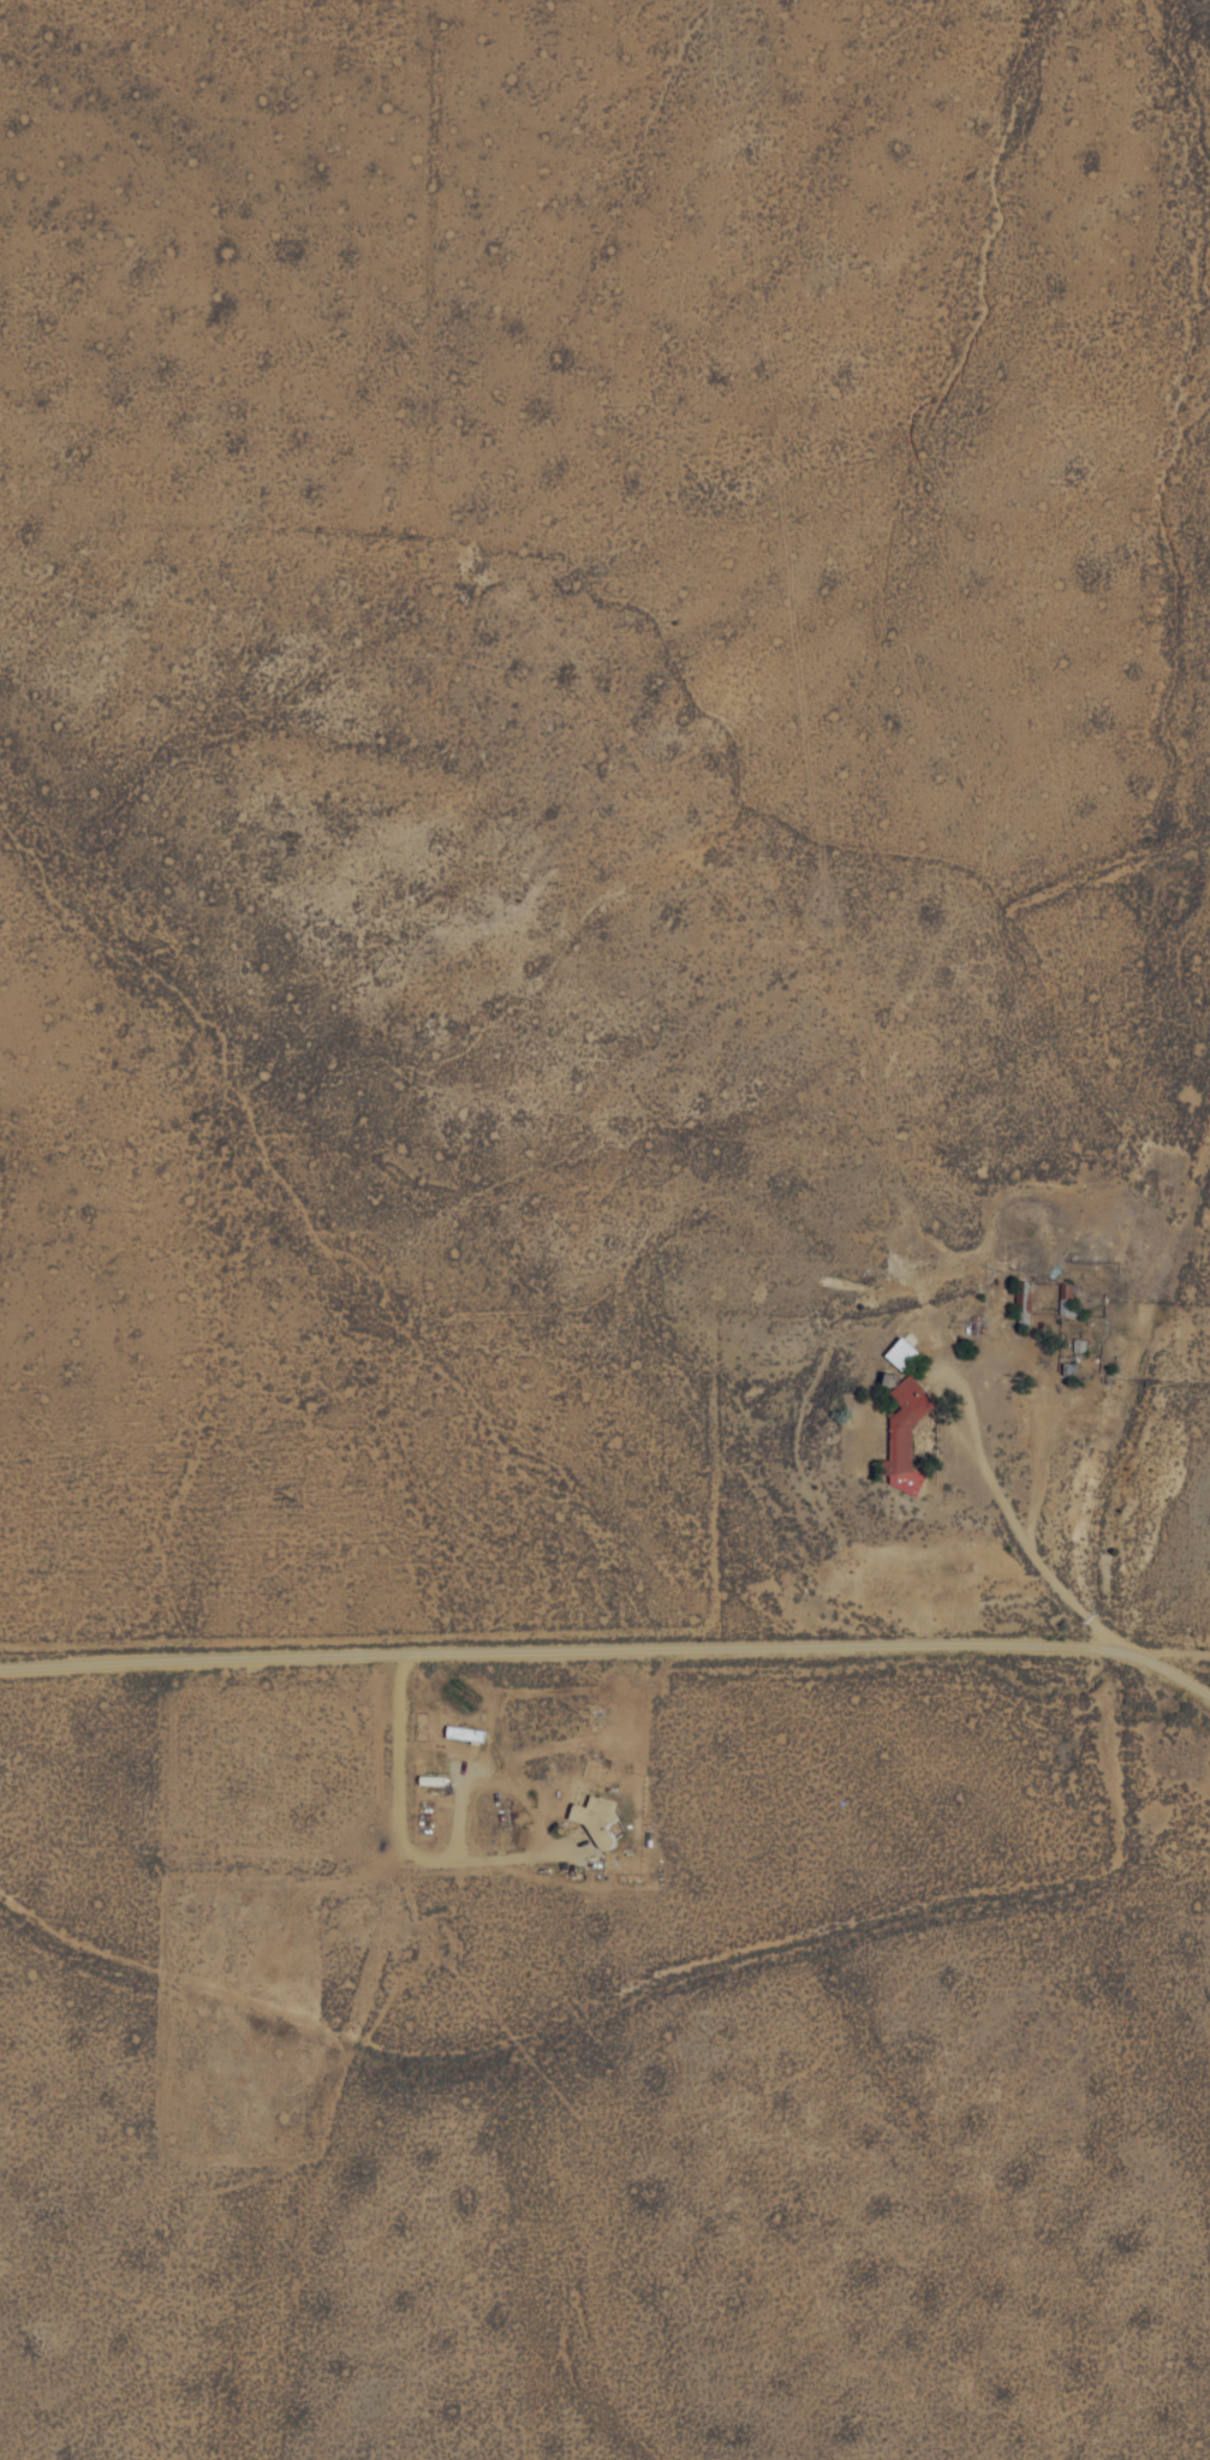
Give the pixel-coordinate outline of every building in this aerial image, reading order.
[(880,1353),(898,1369),(915,1350),(898,1334),(880,1353)] [(931,1402),(906,1372),(884,1390),(896,1404),(883,1415),(881,1457),(873,1457),(872,1472),(881,1472),(881,1487),(910,1488),(910,1484),(920,1476),(913,1468),(904,1468),(906,1423),(931,1402)] [(567,1813),(597,1822),(608,1825),(615,1801),(587,1793),(584,1805),(570,1802),(567,1813)]
